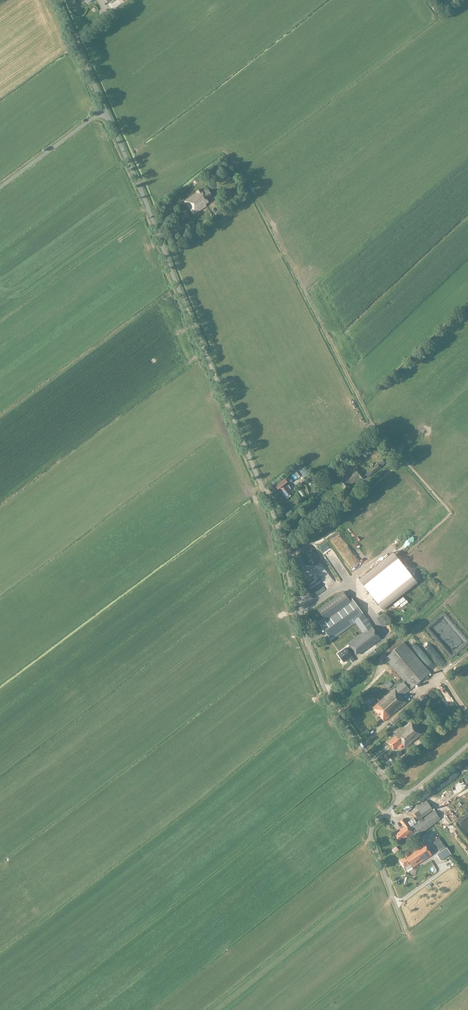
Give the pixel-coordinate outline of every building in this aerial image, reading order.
[(197,193),(184,202),(193,215),(206,206),(205,204),(208,202),(207,200),(212,196),(207,189),(201,192),(199,189),(196,192),(197,193)] [(376,471),(376,470),(380,467),(385,463),(382,460),(377,464),(374,467),(373,467),(369,470),(372,474),(376,471)] [(347,475),(338,481),(343,489),(359,479),(360,480),(364,477),(359,471),(360,470),(356,465),(352,469),(353,470),(346,474),(347,475)] [(297,478),(300,475),(304,472),(300,467),(293,472),(297,478)] [(289,494),(292,492),(290,489),(291,488),(284,479),(279,483),(281,486),(278,488),(281,492),(280,493),(283,497),(284,496),(286,499),(290,496),(289,494)] [(323,538),(316,540),(319,547),(325,545),(323,538)] [(394,552),(359,580),(383,610),(418,582),(394,552)] [(317,595),(324,587),(317,582),(311,589),(317,595)] [(307,599),(314,595),(311,588),(303,592),(307,599)] [(323,618),(318,622),(331,640),(355,623),(362,633),(347,643),(349,645),(348,645),(349,646),(346,648),(346,647),(337,653),(343,662),(352,656),(351,655),(354,653),(355,654),(356,654),(359,652),(360,654),(381,639),(351,598),(348,600),(343,592),(318,610),(323,618)] [(393,604),(396,607),(405,600),(404,599),(403,597),(393,604)] [(430,631),(445,615),(442,612),(427,628),(430,631)] [(388,622),(383,615),(377,619),(382,626),(388,622)] [(420,633),(416,635),(418,639),(420,643),(428,639),(425,635),(422,636),(420,633)] [(407,642),(414,651),(418,648),(411,639),(407,642)] [(405,685),(403,682),(372,708),(384,721),(407,702),(402,696),(409,690),(408,689),(411,687),(411,688),(429,673),(403,643),(386,658),(407,683),(405,685)] [(364,655),(368,660),(379,651),(375,647),(364,655)] [(384,685),(388,689),(396,682),(393,678),(384,685)] [(390,722),(393,726),(401,719),(398,715),(390,722)] [(422,733),(411,721),(394,734),(395,736),(387,742),(393,749),(401,743),(405,748),(422,733)] [(450,788),(454,794),(463,787),(458,781),(450,788)] [(437,784),(433,788),(437,792),(442,788),(437,784)] [(426,801),(416,808),(419,811),(416,814),(418,816),(415,819),(417,823),(410,828),(403,819),(399,821),(403,827),(399,830),(400,831),(393,836),(397,842),(398,842),(399,844),(404,840),(403,839),(408,835),(411,839),(414,836),(416,838),(440,819),(426,801)] [(403,809),(406,813),(412,809),(409,805),(403,809)] [(394,829),(399,827),(395,818),(390,821),(394,829)] [(411,827),(416,823),(413,818),(407,822),(411,827)] [(441,861),(451,854),(446,848),(439,838),(433,841),(440,852),(436,854),(441,861)] [(399,860),(404,867),(410,864),(412,868),(432,855),(424,843),(404,856),(405,857),(399,860)]
